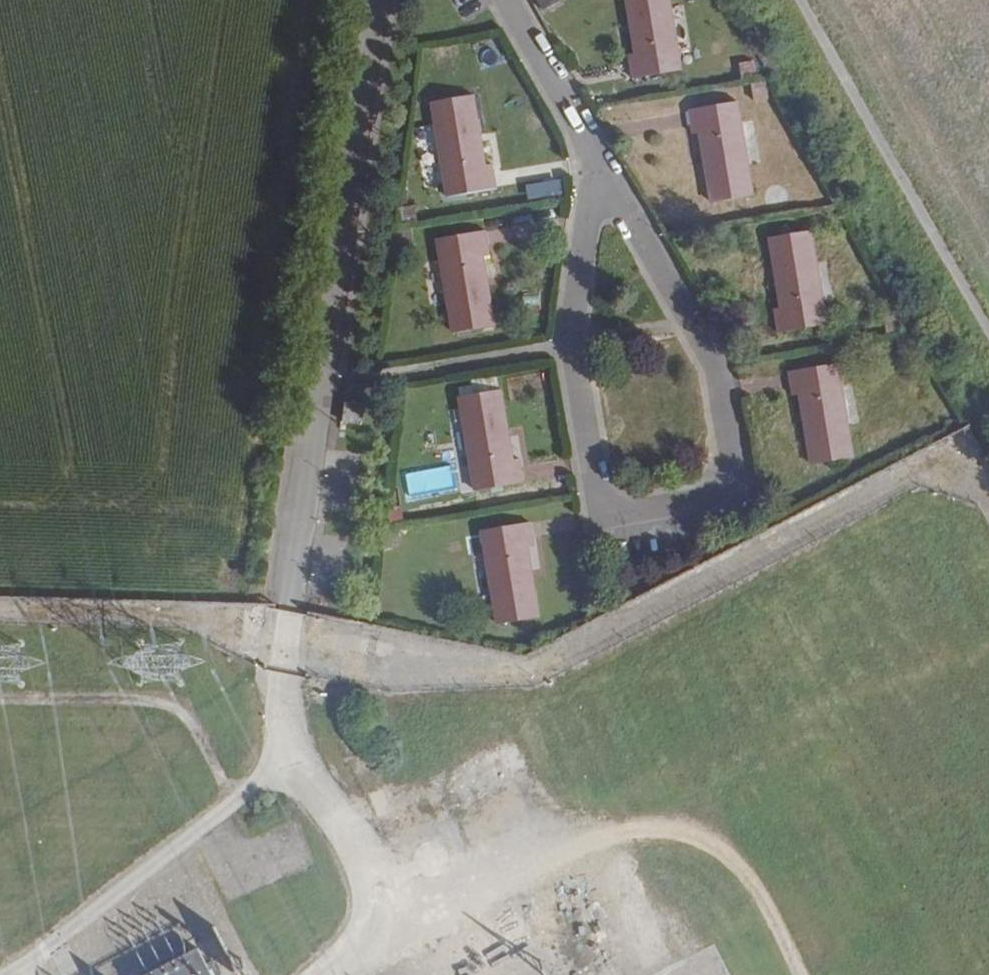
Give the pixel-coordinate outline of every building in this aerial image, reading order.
[(537,9),(557,5),(556,0),(535,0),(537,9)] [(636,54),(629,56),(633,79),(681,71),(669,0),(627,0),(636,54)] [(753,61),(740,64),(742,80),(756,78),(753,61)] [(764,82),(751,84),(754,101),(767,99),(764,82)] [(484,166),(473,96),(432,102),(447,197),(496,189),(492,165),(484,166)] [(711,203),(752,196),(736,102),(688,110),(692,134),(699,133),(711,203)] [(414,206),(400,208),(403,224),(416,222),(414,206)] [(411,229),(398,231),(400,247),(414,245),(411,229)] [(486,231),(437,239),(453,333),(493,327),(482,256),(489,255),(486,231)] [(810,231),(770,238),(781,308),(774,310),(778,333),(826,325),(810,231)] [(910,337),(897,339),(900,356),(913,354),(910,337)] [(852,458),(837,364),(788,372),(792,396),(800,395),(812,465),(852,458)] [(500,390),(459,397),(475,491),(523,483),(519,460),(512,461),(500,390)] [(345,402),(342,422),(362,425),(365,405),(345,402)] [(400,507),(387,509),(389,525),(403,523),(400,507)] [(530,523),(481,531),(497,625),(538,618),(526,548),(534,547),(530,523)] [(397,530),(383,532),(386,549),(400,547),(397,530)] [(525,738),(502,749),(515,776),(538,765),(525,738)] [(445,810),(511,779),(498,751),(432,782),(445,810)] [(127,974),(212,974),(202,948),(127,974)]
